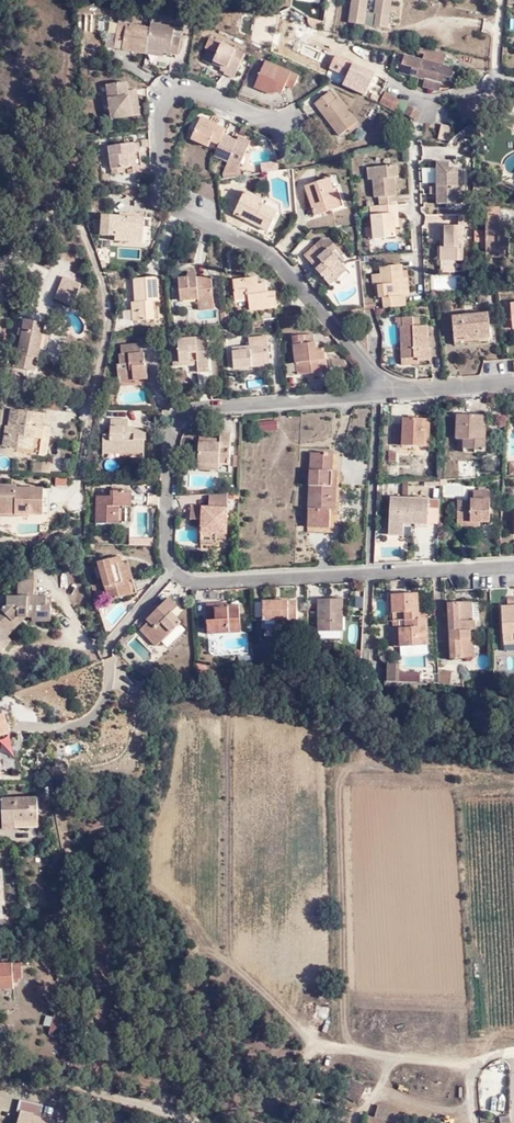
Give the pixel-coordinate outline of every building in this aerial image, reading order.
[(348,27),(386,32),(391,0),(376,0),(373,18),(365,17),(368,0),(352,0),(348,27)] [(151,23),(150,27),(146,49),(162,51),(177,54),(182,29),(151,23)] [(121,49),(145,53),(146,49),(150,27),(129,24),(128,27),(125,27),(124,34),(117,33),(114,46),(120,47),(121,49)] [(224,70),(222,74),(231,78),(242,54),(212,41),(209,50),(216,53),(211,64),(219,68),(224,70)] [(439,75),(442,65),(444,54),(426,49),(422,61),(426,62),(423,71),(439,75)] [(398,72),(403,56),(393,53),(388,69),(393,70),(398,72)] [(426,62),(422,61),(403,56),(398,72),(421,78),(423,71),(426,62)] [(267,93),(281,91),(284,85),(289,87),(293,86),(297,76),(264,61),(253,86),(267,93)] [(367,88),(372,79),(374,76),(352,64),(341,85),(362,97),(365,92),(367,88)] [(453,69),(442,65),(439,75),(423,71),(421,78),(423,78),(421,86),(436,90),(438,82),(448,85),(453,69)] [(127,105),(126,90),(125,82),(105,84),(109,119),(138,114),(137,104),(127,105)] [(135,90),(126,90),(127,105),(137,104),(135,90)] [(396,99),(383,92),(377,104),(379,104),(389,110),(391,107),(396,99)] [(314,107),(339,139),(349,131),(351,133),(359,126),(357,124),(337,99),(334,102),(329,95),(314,107)] [(405,104),(396,99),(391,107),(401,113),(405,104)] [(364,116),(372,120),(379,108),(371,104),(364,116)] [(403,113),(413,119),(414,117),(417,111),(407,105),(403,112),(403,113)] [(209,141),(216,145),(221,133),(224,127),(215,124),(214,128),(205,123),(206,121),(198,117),(189,139),(205,146),(209,141)] [(242,128),(239,135),(244,137),(247,130),(243,127),(243,128),(242,128)] [(216,145),(211,156),(225,162),(226,159),(238,165),(248,142),(237,136),(235,140),(221,133),(216,145)] [(109,171),(120,169),(125,169),(125,175),(139,174),(136,143),(106,147),(109,171)] [(443,187),(443,195),(443,205),(464,205),(464,200),(464,190),(465,169),(457,168),(457,162),(443,163),(443,187)] [(266,171),(278,169),(276,163),(264,165),(266,171)] [(373,178),(378,178),(382,177),(382,164),(372,165),(373,178)] [(375,226),(376,238),(399,237),(398,228),(402,227),(399,176),(403,176),(403,164),(382,164),(382,177),(378,178),(379,197),(382,197),(383,205),(374,205),(375,226)] [(302,188),(314,219),(342,207),(336,190),(331,192),(326,180),(302,188)] [(241,193),(235,205),(239,207),(234,217),(264,233),(273,215),(258,206),(260,203),(241,193)] [(230,215),(234,217),(239,207),(235,205),(230,215)] [(482,227),(482,216),(465,216),(465,227),(451,227),(451,248),(448,248),(447,262),(469,263),(471,227),(482,227)] [(136,227),(136,219),(101,217),(100,237),(113,238),(113,243),(139,245),(140,228),(136,227)] [(493,254),(506,255),(507,252),(513,252),(513,225),(508,225),(508,219),(494,219),(493,234),(482,233),(482,244),(488,245),(489,249),(493,250),(493,254)] [(363,242),(363,255),(375,254),(375,246),(370,246),(369,242),(363,242)] [(309,269),(325,289),(333,282),(331,279),(341,270),(333,261),(338,256),(329,247),(328,246),(327,246),(326,246),(325,246),(324,246),(323,247),(322,247),(304,264),(309,269)] [(507,252),(506,255),(493,254),(492,260),(513,261),(513,252),(507,252)] [(335,278),(337,304),(363,303),(361,261),(348,262),(348,278),(335,278)] [(407,306),(406,296),(402,296),(401,283),(405,283),(404,271),(404,264),(382,266),(382,273),(383,284),(380,284),(381,298),(385,297),(385,307),(386,307),(407,306)] [(406,296),(411,295),(409,271),(404,271),(405,283),(401,283),(402,296),(406,296)] [(196,304),(213,303),(211,279),(196,279),(195,276),(194,275),(193,274),(192,274),(190,273),(189,273),(188,274),(187,275),(186,276),(185,279),(177,280),(179,302),(196,301),(196,304)] [(375,285),(380,284),(383,284),(382,273),(374,274),(375,285)] [(432,290),(463,288),(462,274),(431,276),(432,290)] [(127,304),(129,321),(156,320),(152,279),(130,280),(132,303),(127,304)] [(249,288),(249,280),(231,282),(233,303),(244,302),(244,313),(272,311),(271,296),(263,296),(263,287),(256,287),(249,288)] [(58,287),(53,299),(68,305),(70,306),(71,306),(75,295),(58,287)] [(506,320),(513,320),(513,301),(504,302),(506,316),(506,320)] [(213,312),(213,303),(196,304),(197,313),(213,312)] [(446,315),(447,336),(463,334),(463,338),(483,336),(482,313),(446,315)] [(513,327),(513,320),(506,320),(506,316),(497,317),(498,328),(507,327),(513,327)] [(419,318),(407,319),(407,327),(419,326),(419,318)] [(394,328),(394,358),(410,358),(410,360),(422,359),(422,348),(420,348),(419,326),(407,327),(407,319),(397,319),(397,326),(394,328)] [(17,353),(37,357),(39,350),(37,350),(40,334),(42,334),(44,324),(24,320),(17,353)] [(315,364),(321,363),(320,352),(320,351),(317,352),(314,352),(314,351),(314,348),(311,346),(310,338),(291,339),(291,347),(293,378),(316,376),(315,364)] [(230,370),(247,369),(247,363),(265,362),(263,341),(263,339),(254,340),(244,341),(245,350),(229,351),(230,370)] [(203,341),(175,343),(175,352),(169,352),(170,365),(194,364),(195,376),(206,375),(203,341)] [(130,379),(130,384),(145,383),(145,373),(142,373),(142,366),(141,355),(139,355),(139,345),(119,347),(119,356),(116,357),(117,366),(114,366),(115,379),(130,379)] [(505,361),(504,373),(513,372),(513,361),(505,361)] [(46,415),(11,411),(7,436),(5,436),(4,447),(17,449),(17,454),(46,458),(50,429),(45,428),(46,415)] [(475,432),(481,432),(482,420),(452,419),(451,443),(458,444),(458,452),(470,453),(470,456),(479,457),(480,443),(475,443),(475,432)] [(100,436),(99,450),(119,453),(119,456),(140,458),(140,446),(143,446),(144,435),(133,434),(133,432),(126,431),(126,424),(109,422),(107,436),(100,436)] [(272,423),(258,424),(259,432),(272,431),(272,423)] [(416,434),(416,424),(398,423),(398,430),(389,429),(388,451),(419,453),(420,434),(416,434)] [(425,425),(416,424),(416,434),(420,434),(419,453),(424,453),(425,425)] [(193,447),(193,467),(213,467),(225,467),(226,437),(214,437),(213,447),(193,447)] [(119,458),(119,456),(119,453),(99,450),(98,456),(119,458)] [(393,454),(385,454),(385,463),(393,463),(393,454)] [(333,489),(333,479),(329,478),(329,472),(329,456),(307,455),(306,489),(333,489)] [(51,465),(33,463),(32,474),(50,475),(51,465)] [(498,479),(513,478),(513,466),(504,465),(504,466),(499,466),(498,479)] [(0,484),(0,515),(14,515),(15,513),(43,514),(43,488),(16,487),(16,484),(0,484)] [(333,489),(306,489),(305,529),(327,530),(328,514),(328,507),(332,507),(333,489)] [(117,510),(123,511),(128,511),(129,495),(110,494),(109,500),(96,499),(93,525),(116,527),(117,510)] [(475,523),(475,526),(485,526),(486,494),(470,494),(470,502),(465,502),(465,505),(453,505),(452,524),(467,524),(467,522),(475,523)] [(222,537),(223,497),(206,498),(205,510),(187,510),(186,521),(197,522),(197,548),(212,548),(212,542),(213,537),(222,537)] [(430,507),(439,507),(439,498),(430,499),(430,507)] [(386,500),(386,523),(401,525),(424,526),(424,502),(386,500)] [(429,507),(429,519),(439,520),(439,508),(429,507)] [(401,530),(401,525),(386,523),(385,529),(385,537),(400,537),(401,530)] [(127,596),(123,583),(119,584),(116,567),(119,566),(116,558),(94,564),(104,602),(127,596)] [(51,616),(50,604),(46,604),(46,596),(33,596),(33,580),(17,581),(17,596),(8,596),(7,604),(0,612),(0,630),(3,633),(18,616),(26,616),(33,616),(33,621),(42,621),(42,616),(51,616)] [(128,581),(123,583),(127,596),(131,595),(128,581)] [(394,622),(395,647),(396,656),(420,655),(420,646),(420,621),(414,621),(413,595),(387,596),(388,623),(394,622)] [(315,633),(338,633),(338,601),(315,601),(315,633)] [(506,643),(513,642),(513,602),(502,602),(502,606),(497,607),(499,635),(506,635),(506,643)] [(144,626),(136,633),(152,649),(176,628),(166,616),(172,611),(165,603),(141,624),(144,626)] [(443,604),(445,660),(466,660),(464,604),(443,604)] [(279,642),(293,642),(292,605),(257,606),(258,624),(272,624),(273,633),(278,633),(279,642)] [(203,606),(205,635),(237,634),(236,607),(224,608),(223,610),(212,610),(212,606),(203,606)] [(7,637),(26,616),(18,616),(3,633),(7,637)] [(0,630),(0,651),(10,640),(7,637),(3,633),(0,630)] [(488,653),(477,654),(479,668),(490,667),(488,653)] [(383,666),(384,687),(389,687),(395,687),(395,684),(415,685),(416,675),(394,675),(394,666),(383,666)] [(152,667),(149,680),(159,682),(162,670),(152,667)] [(437,675),(437,684),(441,683),(449,684),(449,674),(437,675)] [(447,696),(448,716),(459,716),(458,695),(447,696)] [(11,733),(6,711),(0,712),(0,735),(11,733)] [(4,827),(18,826),(18,819),(39,817),(38,794),(3,796),(4,827)] [(39,825),(39,817),(18,819),(18,826),(39,825)] [(21,986),(20,977),(30,976),(28,963),(34,963),(33,959),(19,961),(18,961),(0,963),(0,989),(21,986)] [(46,1011),(43,1026),(65,1031),(68,1015),(46,1011)] [(350,1079),(342,1094),(359,1103),(367,1088),(350,1079)] [(54,1120),(38,1116),(41,1102),(20,1098),(18,1109),(22,1110),(19,1122),(53,1122),(54,1120)] [(280,1109),(277,1122),(302,1122),(304,1115),(280,1109)]
